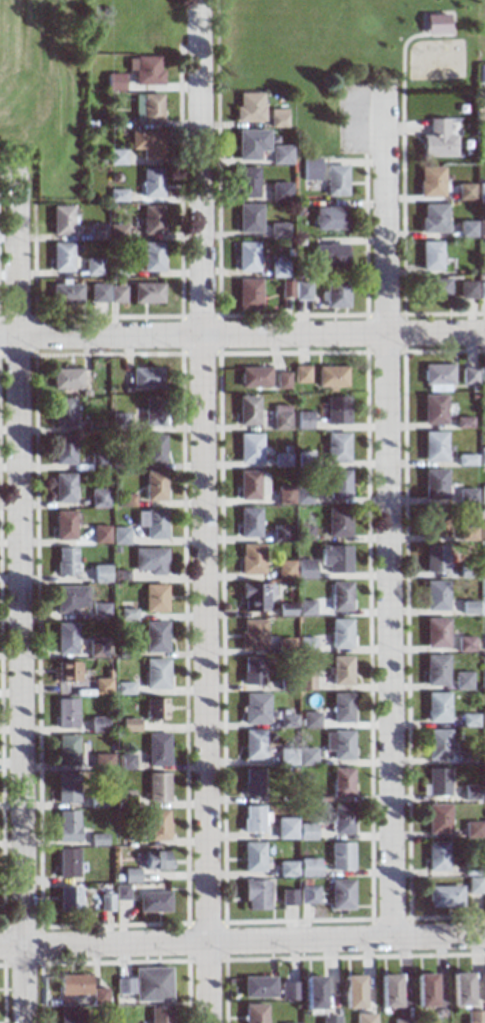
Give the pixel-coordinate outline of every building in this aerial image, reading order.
[(127,60),(135,60),(135,58),(158,58),(158,72),(162,71),(162,86),(134,87),(133,72),(127,72),(127,60)] [(477,66),(484,66),(484,85),(477,85),(477,66)] [(106,75),(123,75),(123,91),(106,91),(106,75)] [(237,92),(261,92),(261,106),(262,106),(262,121),(234,121),(234,106),(237,106),(237,92)] [(134,96),(140,96),(140,95),(161,95),(161,124),(141,125),(141,122),(134,122),(134,96)] [(268,108),(285,108),(285,126),(268,126),(268,108)] [(428,118),(447,118),(446,135),(455,135),(455,156),(420,156),(420,134),(428,134),(428,118)] [(267,129),(267,150),(258,150),(258,159),(236,160),(236,129),(267,129)] [(141,151),(130,151),(130,150),(130,133),(161,132),(161,162),(141,162),(141,151)] [(270,145),(290,145),(290,163),(270,163),(270,145)] [(107,151),(124,151),(125,166),(107,167),(107,164),(97,164),(97,160),(104,160),(107,160),(107,151)] [(302,157),(319,157),(320,180),(303,180),(302,157)] [(325,165),(346,165),(346,196),(326,196),(325,165)] [(236,167),(256,166),(257,197),(237,198),(237,192),(236,183),(236,167)] [(442,166),(443,197),(418,197),(418,181),(419,181),(419,166),(442,166)] [(141,168),(162,168),(162,197),(141,197),(142,185),(139,185),(139,182),(141,182),(141,168)] [(270,182),(289,182),(289,201),(270,201),(270,182)] [(456,183),(473,183),(473,200),(456,200),(456,183)] [(477,183),(484,183),(484,200),(476,200),(477,183)] [(109,189),(127,189),(127,202),(109,201),(109,189)] [(422,203),(445,204),(445,220),(447,220),(446,232),(419,232),(419,218),(422,218),(422,203)] [(237,204),(260,204),(260,232),(237,232),(237,204)] [(51,205),(71,205),(71,216),(74,216),(74,225),(71,225),(71,235),(51,235),(51,205)] [(142,205),(162,205),(163,234),(142,234),(142,205)] [(313,206),(346,206),(346,229),(313,229),(313,206)] [(458,221),(475,220),(475,237),(458,237),(458,221)] [(477,220),(484,220),(484,237),(477,237),(477,220)] [(268,223),(286,223),(287,237),(268,238),(268,223)] [(88,224),(105,224),(105,239),(88,239),(88,224)] [(108,224),(126,224),(126,239),(109,239),(108,224)] [(420,241),(440,241),(440,259),(440,264),(440,270),(420,270),(420,241)] [(51,242),(71,242),(71,271),(51,272),(51,242)] [(142,242),(162,242),(162,271),(142,271),(142,242)] [(236,242),(256,242),(256,271),(236,271),(236,242)] [(313,245),(325,245),(325,244),(345,243),(345,266),(314,267),(313,245)] [(84,258),(102,258),(102,276),(84,276),(84,258)] [(109,261),(125,261),(126,277),(109,277),(109,261)] [(269,261),(287,261),(287,277),(270,277),(269,261)] [(325,308),(324,278),(347,278),(347,308),(325,308)] [(419,298),(419,278),(448,278),(448,298),(446,298),(436,298),(419,298)] [(68,284),(80,284),(80,304),(51,304),(51,284),(59,284),(59,279),(68,279),(68,284)] [(236,279),(259,279),(259,298),(259,305),(259,309),(237,309),(236,279)] [(279,281),(291,281),(291,297),(279,297),(279,281)] [(458,282),(475,281),(475,299),(458,299),(458,282)] [(293,282),(309,282),(309,300),(294,300),(293,282)] [(133,283),(163,283),(163,303),(133,303),(133,283)] [(90,284),(107,284),(107,302),(90,302),(90,284)] [(109,286),(125,286),(125,303),(109,303),(109,286)] [(423,365),(452,364),(452,385),(448,385),(448,392),(427,392),(427,385),(423,385),(423,365)] [(293,366),(309,366),(309,383),(293,383),(293,366)] [(317,366),(346,366),(346,387),(334,387),(334,392),(328,392),(328,387),(317,387),(317,366)] [(240,367),(269,367),(269,388),(240,388),(240,367)] [(460,368),(476,367),(476,385),(476,392),(471,392),(471,384),(461,385),(460,368)] [(132,368),(161,368),(161,388),(132,389),(132,368)] [(51,369),(62,369),(71,369),(81,369),(81,389),(74,389),(62,389),(51,389),(51,369)] [(276,372),(288,372),(289,389),(276,389),(276,372)] [(444,395),(444,404),(444,415),(445,425),(422,425),(422,395),(444,395)] [(257,396),(257,426),(238,426),(237,397),(257,396)] [(136,409),(144,409),(144,397),(164,397),(164,413),(166,413),(166,425),(164,425),(164,426),(144,426),(144,424),(136,424),(136,409)] [(348,397),(348,424),(326,424),(326,413),(326,406),(325,397),(348,397)] [(52,399),(72,398),(73,413),(74,413),(74,423),(73,423),(73,428),(53,428),(52,399)] [(288,405),(288,412),(289,412),(289,430),(272,431),(272,412),(273,412),(272,405),(288,405)] [(311,412),(311,429),(296,430),(296,412),(311,412)] [(111,413),(128,414),(128,430),(110,430),(111,413)] [(471,417),(471,429),(455,429),(454,417),(471,417)] [(86,421),(103,421),(103,432),(86,432),(86,421)] [(445,432),(445,446),(445,458),(445,462),(422,462),(422,432),(445,432)] [(124,451),(109,451),(109,433),(124,433),(124,451)] [(348,433),(349,463),(326,463),(326,458),(326,446),(326,433),(348,433)] [(260,434),(261,463),(238,464),(238,434),(260,434)] [(52,436),(72,435),(73,465),(53,465),(53,453),(53,447),(52,436)] [(144,435),(164,435),(165,464),(145,464),(144,435)] [(314,452),(314,468),(297,468),(297,452),(314,452)] [(290,453),(290,467),(273,467),(273,454),(290,453)] [(89,454),(106,454),(105,470),(89,470),(89,454)] [(110,454),(127,454),(127,470),(110,470),(110,454)] [(475,455),(475,467),(457,466),(457,455),(475,455)] [(445,469),(445,500),(423,500),(422,470),(445,469)] [(258,471),(258,473),(263,473),(266,476),(266,494),(264,496),(258,496),(258,501),(238,501),(238,471),(258,471)] [(349,471),(349,487),(349,490),(349,500),(329,500),(329,488),(329,471),(349,471)] [(145,472),(165,472),(165,502),(145,502),(145,472)] [(53,474),(73,474),(73,503),(53,503),(53,474)] [(293,487),(293,505),(276,505),(276,487),(293,487)] [(294,487),(312,487),(312,505),(294,505),(294,487)] [(89,489),(107,489),(107,508),(90,508),(89,489)] [(475,489),(475,504),(457,504),(457,489),(475,489)] [(121,507),(137,506),(136,493),(121,494),(121,507)] [(349,507),(349,537),(327,538),(326,508),(349,507)] [(445,507),(446,537),(423,537),(423,507),(445,507)] [(238,509),(258,508),(259,522),(261,522),(261,525),(259,525),(259,538),(239,538),(239,527),(239,525),(238,509)] [(145,540),(145,528),(136,528),(136,512),(145,512),(145,510),(165,510),(165,540),(145,540)] [(53,512),(73,511),(73,513),(73,528),(74,541),(54,541),(53,512)] [(92,526),(108,526),(108,544),(92,544),(92,526)] [(289,526),(289,542),(271,543),(271,526),(289,526)] [(312,526),(312,541),(296,542),(295,526),(312,526)] [(111,528),(128,528),(128,545),(112,545),(111,528)] [(475,528),(475,541),(458,541),(458,528),(475,528)] [(263,545),(263,575),(239,575),(239,557),(240,557),(240,545),(263,545)] [(349,546),(349,574),(327,574),(327,567),(320,567),(320,546),(349,546)] [(446,573),(424,573),(423,546),(446,546),(446,554),(446,569),(446,573)] [(56,548),(74,548),(75,576),(55,576),(54,563),(56,563),(56,548)] [(133,572),(133,549),(166,549),(166,564),(163,564),(163,576),(148,576),(148,572),(133,572)] [(314,561),(314,580),(296,579),(296,560),(314,561)] [(293,561),(294,579),(276,579),(276,561),(293,561)] [(93,566),(108,566),(108,583),(93,583),(93,566)] [(475,566),(475,578),(457,578),(458,566),(475,566)] [(111,571),(128,571),(128,582),(111,583),(111,571)] [(350,582),(350,612),(330,612),(330,583),(350,582)] [(446,582),(446,612),(424,612),(423,582),(446,582)] [(272,586),(273,597),(266,598),(266,612),(243,613),(242,599),(240,599),(240,583),(245,583),(245,585),(266,584),(266,586),(272,586)] [(143,585),(166,585),(166,613),(144,614),(143,585)] [(54,587),(85,587),(85,608),(74,608),(74,614),(55,614),(54,587)] [(297,601),(314,601),(314,617),(297,617),(297,601)] [(476,602),(476,615),(461,615),(460,602),(476,602)] [(91,604),(108,604),(108,621),(91,621),(91,604)] [(293,604),(294,617),(277,617),(277,604),(293,604)] [(119,609),(135,609),(135,620),(119,621),(119,609)] [(447,619),(447,649),(424,649),(424,619),(447,619)] [(264,620),(265,651),(239,652),(238,633),(241,633),(241,621),(264,620)] [(350,620),(350,649),(330,650),(330,620),(350,620)] [(144,653),(144,623),(166,623),(167,653),(144,653)] [(55,624),(75,624),(75,655),(55,655),(55,624)] [(473,638),(472,653),(455,653),(455,637),(473,638)] [(314,638),(314,653),(298,654),(297,638),(314,638)] [(293,639),(293,654),(276,654),(276,639),(293,639)] [(87,640),(104,640),(104,659),(87,659),(87,640)] [(134,658),(117,658),(117,645),(133,645),(134,658)] [(446,656),(446,687),(423,687),(424,656),(446,656)] [(351,657),(351,686),(331,687),(331,676),(326,676),(326,669),(330,669),(330,657),(351,657)] [(270,659),(270,674),(261,674),(261,686),(240,686),(241,672),(242,672),(242,658),(260,658),(260,659),(270,659)] [(168,690),(145,690),(144,660),(167,660),(168,690)] [(56,663),(76,663),(76,672),(76,683),(56,683),(56,682),(56,668),(56,663)] [(470,673),(470,690),(453,690),(453,673),(470,673)] [(313,674),(313,691),(297,691),(296,674),(313,674)] [(295,679),(294,692),(278,692),(278,678),(295,679)] [(93,695),(93,680),(110,680),(110,695),(93,695)] [(115,686),(115,684),(132,683),(132,695),(115,695),(115,693),(113,694),(113,686),(115,686)] [(267,694),(267,725),(242,726),(242,713),(239,713),(239,708),(241,708),(241,707),(243,707),(243,694),(267,694)] [(351,694),(351,724),(331,724),(331,712),(329,712),(329,709),(331,709),(331,695),(351,694)] [(447,694),(447,724),(425,724),(425,694),(447,694)] [(75,730),(55,730),(55,700),(75,700),(75,730)] [(145,700),(166,700),(166,721),(145,721),(145,711),(145,700)] [(302,713),(318,713),(318,729),(301,729),(302,726),(302,720),(302,713)] [(460,715),(477,715),(477,728),(460,728),(460,715)] [(278,716),(295,716),(295,729),(278,729),(278,716)] [(89,734),(88,718),(106,718),(106,734),(89,734)] [(121,720),(138,720),(138,733),(121,733),(121,720)] [(263,731),(263,741),(263,755),(263,761),(242,761),(242,731),(263,731)] [(425,731),(448,731),(448,742),(448,751),(448,761),(425,761),(425,731)] [(331,734),(331,732),(351,732),(351,761),(331,761),(331,751),(324,751),(324,734),(331,734)] [(147,768),(146,735),(168,735),(168,767),(147,768)] [(56,737),(75,737),(75,757),(77,757),(77,761),(75,761),(75,767),(56,767),(56,765),(55,765),(55,750),(56,750),(56,737)] [(295,749),(296,766),(278,767),(278,750),(295,749)] [(297,749),(315,749),(315,767),(298,767),(297,749)] [(456,752),(472,752),(472,764),(456,764),(456,752)] [(111,755),(111,771),(92,772),(92,755),(111,755)] [(134,756),(134,771),(117,771),(117,756),(134,756)] [(332,768),(352,769),(352,784),(354,784),(354,795),(352,795),(352,798),(332,798),(332,785),(329,785),(329,781),(332,781),(332,768)] [(243,770),(261,770),(261,798),(242,798),(242,785),(243,785),(243,770)] [(426,770),(448,770),(448,797),(443,797),(443,799),(437,799),(437,797),(426,797),(421,797),(420,786),(426,786),(426,770)] [(76,775),(76,789),(76,802),(76,804),(55,804),(55,796),(55,792),(55,775),(76,775)] [(147,775),(169,775),(169,804),(147,804),(147,775)] [(462,786),(478,786),(478,802),(478,805),(472,805),(472,802),(462,802),(462,786)] [(115,792),(133,792),(133,809),(115,809),(115,792)] [(88,795),(104,795),(105,809),(89,809),(88,795)] [(332,807),(352,806),(352,836),(332,836),(332,807)] [(426,806),(448,806),(448,836),(426,836),(426,806)] [(244,820),(244,807),(262,807),(262,813),(262,823),(264,823),(264,827),(262,827),(262,828),(262,833),(241,833),(241,820),(244,820)] [(148,812),(167,811),(168,825),(169,825),(169,839),(168,839),(168,842),(149,842),(149,836),(147,836),(147,832),(148,832),(148,812)] [(78,844),(55,844),(55,828),(56,828),(56,812),(76,812),(76,829),(77,829),(78,844)] [(276,820),(296,819),(296,840),(276,841),(276,826),(276,823),(276,820)] [(463,823),(481,823),(481,840),(463,840),(463,823)] [(298,825),(315,825),(315,841),(298,841),(298,825)] [(105,836),(105,847),(89,847),(89,836),(105,836)] [(426,843),(446,843),(446,873),(426,873),(426,843)] [(242,844),(263,844),(263,874),(242,874),(242,844)] [(330,844),(352,844),(352,871),(330,871),(330,844)] [(56,850),(76,850),(76,880),(56,880),(56,850)] [(145,853),(167,853),(167,862),(171,862),(171,871),(159,871),(159,872),(153,872),(153,871),(145,872),(145,853)] [(299,860),(318,859),(318,878),(299,878),(299,860)] [(278,863),(296,863),(296,878),(278,878),(278,863)] [(462,864),(480,864),(480,878),(462,878),(462,864)] [(123,870),(139,870),(139,884),(123,884),(123,870)] [(466,879),(481,879),(481,895),(466,895),(466,879)] [(243,880),(247,880),(247,882),(268,882),(268,911),(246,911),(246,902),(243,902),(243,880)] [(330,882),(352,881),(353,912),(330,912),(330,882)] [(114,887),(128,887),(128,902),(114,902),(114,887)] [(57,913),(57,889),(74,888),(74,892),(75,891),(76,911),(75,911),(75,913),(57,913)] [(299,888),(317,888),(317,906),(299,906),(299,888)] [(428,888),(461,888),(461,909),(428,909),(428,888)] [(281,890),(296,890),(296,907),(281,906),(281,890)] [(100,892),(108,892),(108,895),(112,895),(112,912),(99,912),(99,895),(100,895),(100,892)] [(138,894),(169,894),(169,914),(138,914),(138,894)] [(131,967),(167,966),(168,1000),(132,1001),(131,967)] [(414,972),(432,972),(433,1005),(415,1006),(414,972)] [(449,972),(467,972),(468,982),(469,982),(469,986),(468,986),(469,1005),(464,1005),(458,1005),(450,1005),(449,972)] [(56,975),(85,974),(86,994),(56,994),(56,975)] [(341,975),(360,974),(361,1008),(342,1008),(341,975)] [(378,974),(396,974),(397,1006),(392,1007),(379,1007),(378,974)] [(302,975),(321,975),(322,1008),(321,1008),(304,1008),(303,1008),(302,975)] [(241,976),(257,976),(270,976),(273,976),(273,997),(241,997),(241,976)] [(113,978),(129,977),(130,993),(113,993),(113,978)] [(278,981),(297,981),(297,999),(279,1000),(278,981)] [(88,988),(104,987),(104,1004),(89,1004),(88,988)] [(264,1004),(264,1022),(242,1022),(242,1020),(240,1020),(240,1016),(242,1015),(242,1004),(264,1004)] [(169,1020),(169,1022),(147,1022),(147,1007),(169,1007),(169,1020)] [(80,1009),(80,1022),(55,1022),(56,1009),(80,1009)] [(483,1010),(483,1022),(464,1022),(464,1010),(483,1010)] [(373,1013),(373,1022),(353,1022),(353,1013),(373,1013)] [(337,1015),(337,1022),(319,1022),(319,1015),(337,1015)]
